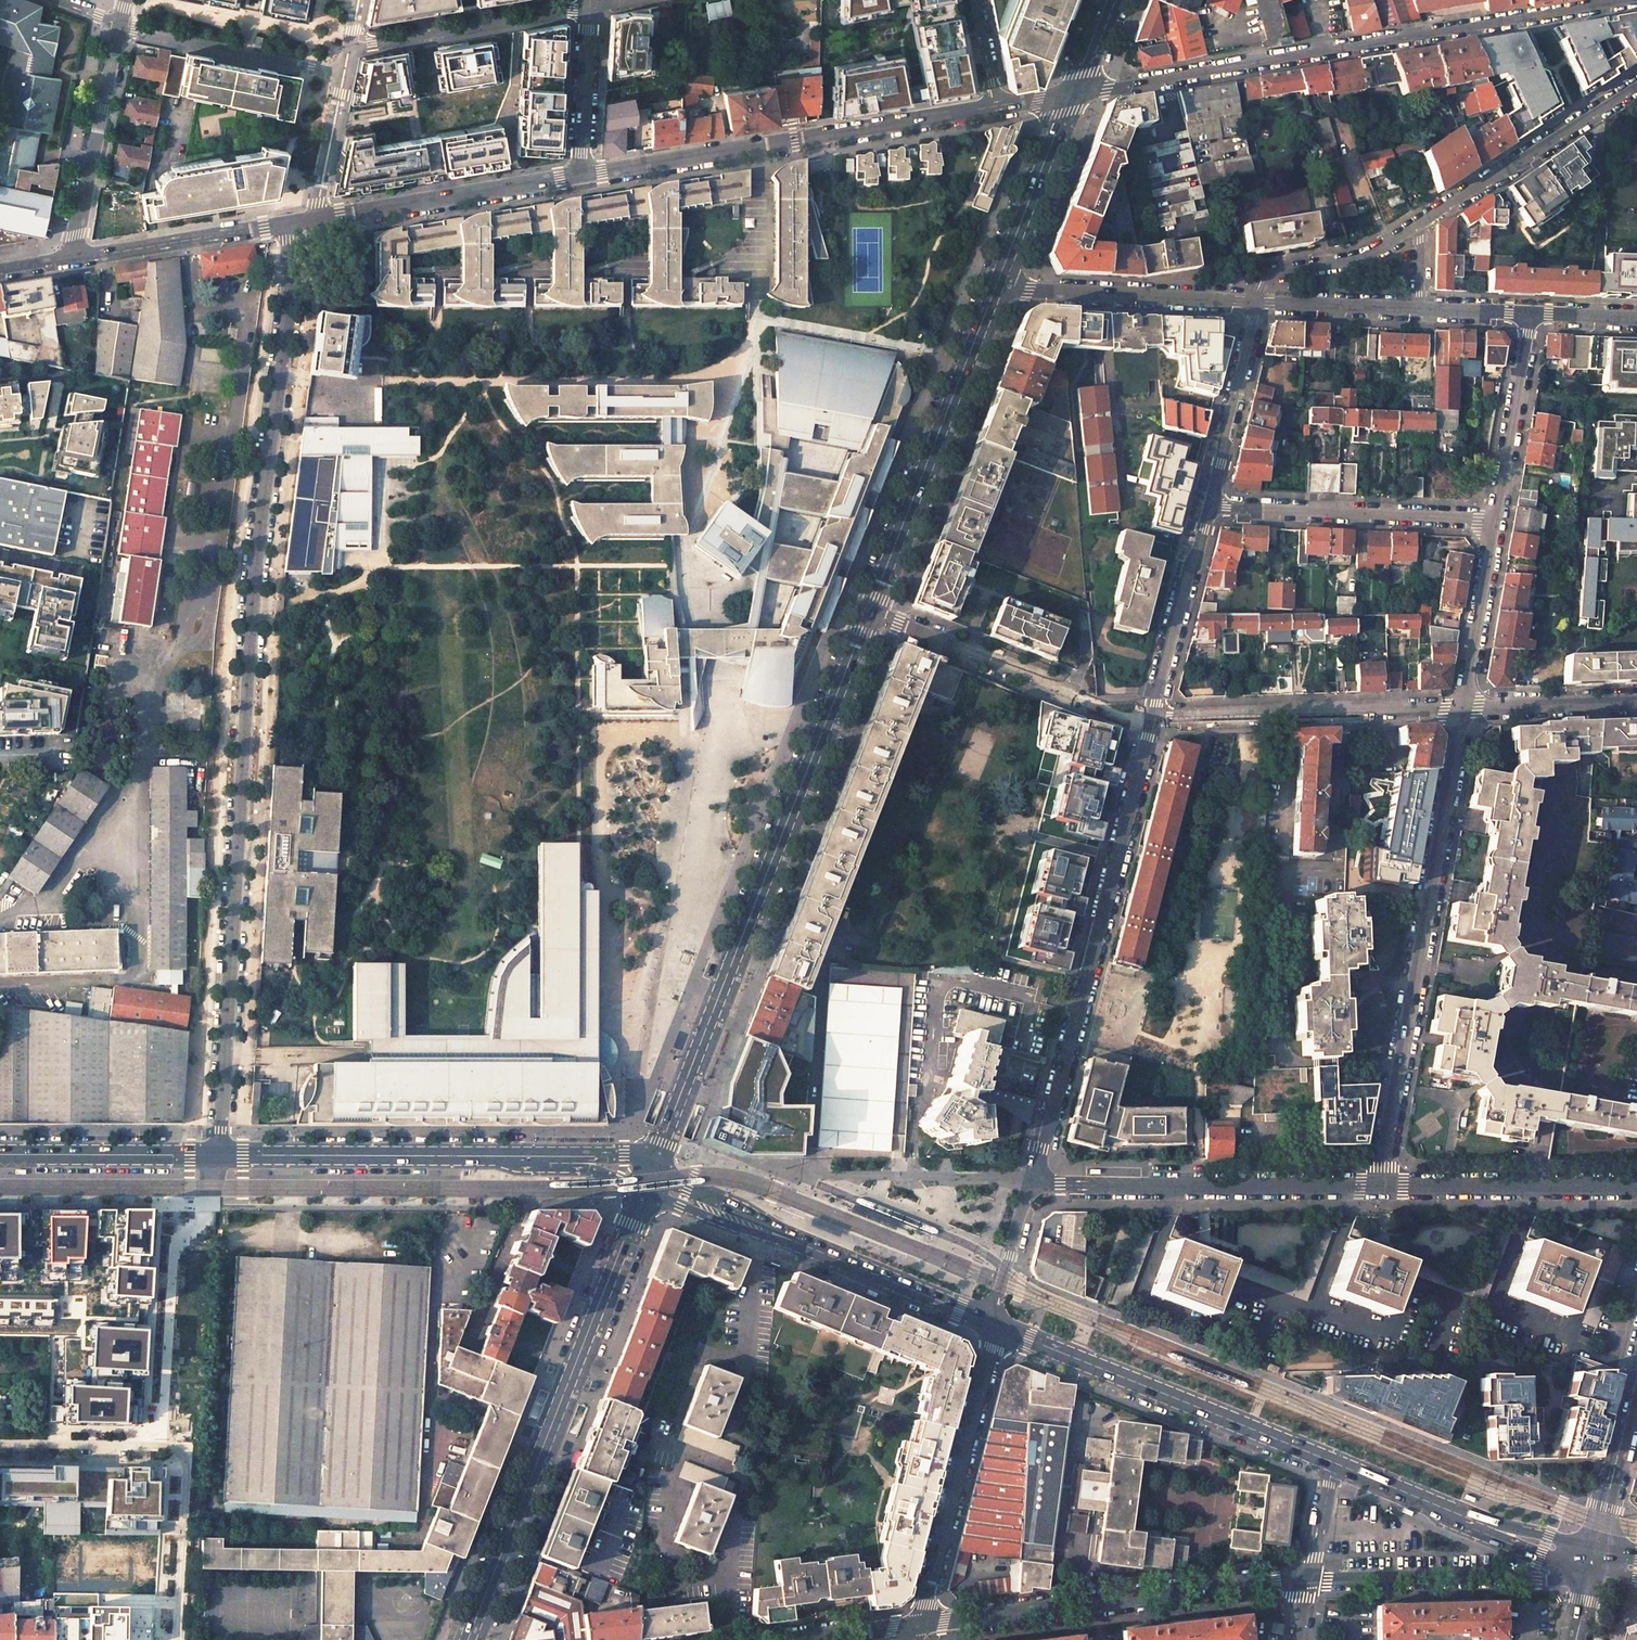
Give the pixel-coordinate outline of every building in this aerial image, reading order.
[(26,0),(0,0),(0,42),(9,45),(0,92),(0,123),(39,130),(50,133),(60,79),(49,77),(59,26),(38,21),(39,18),(28,1),(26,0)] [(259,12),(268,14),(281,17),(296,20),(296,19),(305,21),(309,0),(261,0),(259,12)] [(366,23),(460,8),(458,0),(370,0),(366,23)] [(839,22),(892,11),(890,0),(839,0),(839,22)] [(926,102),(975,93),(957,0),(906,0),(926,102)] [(1007,88),(1030,83),(1029,79),(1038,83),(1060,26),(1056,25),(1060,13),(1064,15),(1070,0),(990,0),(1007,88)] [(1132,40),(1158,34),(1163,32),(1156,0),(1148,0),(1141,17),(1132,40)] [(1165,0),(1156,0),(1163,32),(1170,61),(1205,55),(1196,17),(1194,7),(1186,8),(1165,0)] [(1233,11),(1237,0),(1206,0),(1233,11)] [(1268,44),(1289,41),(1278,0),(1256,0),(1268,44)] [(1347,8),(1348,10),(1352,30),(1418,19),(1414,9),(1411,0),(1345,0),(1347,8)] [(1414,9),(1449,4),(1477,0),(1411,0),(1414,9)] [(610,15),(607,77),(645,70),(655,67),(655,46),(665,46),(666,4),(648,8),(649,13),(630,11),(610,15)] [(1308,34),(1300,6),(1285,10),(1293,38),(1308,34)] [(1596,22),(1604,38),(1615,36),(1622,48),(1611,55),(1619,73),(1636,62),(1636,15),(1629,16),(1596,22)] [(1566,27),(1595,89),(1619,73),(1611,55),(1604,38),(1596,22),(1566,27)] [(566,23),(523,30),(523,44),(527,44),(522,125),(518,125),(517,145),(521,146),(540,147),(559,148),(562,91),(558,91),(559,71),(563,72),(566,23)] [(1548,65),(1520,78),(1532,107),(1540,125),(1595,89),(1566,27),(1534,32),(1548,65)] [(1170,61),(1163,32),(1158,34),(1160,43),(1138,48),(1142,65),(1170,61)] [(489,41),(438,50),(444,89),(496,81),(489,41)] [(1479,41),(1470,43),(1476,59),(1483,55),(1479,41)] [(1470,43),(1431,49),(1441,88),(1470,82),(1472,87),(1478,115),(1497,110),(1485,80),(1476,59),(1470,43)] [(527,44),(523,44),(518,125),(522,125),(527,44)] [(171,50),(160,48),(158,57),(137,53),(134,64),(132,74),(164,81),(171,50)] [(1431,49),(1389,56),(1398,83),(1403,95),(1426,91),(1429,102),(1444,98),(1441,88),(1431,49)] [(212,58),(171,50),(164,81),(162,93),(178,96),(179,92),(212,99),(212,98),(234,102),(233,108),(288,119),(296,79),(211,62),(212,58)] [(405,50),(365,56),(355,103),(412,94),(405,50)] [(833,117),(908,105),(900,54),(833,66),(833,117)] [(1389,56),(1297,72),(1303,90),(1305,95),(1328,92),(1329,95),(1398,83),(1389,56)] [(818,66),(774,71),(775,83),(780,83),(780,84),(767,86),(772,113),(783,111),(784,115),(797,113),(797,122),(806,121),(805,112),(817,111),(818,66)] [(1516,67),(1485,80),(1497,110),(1500,118),(1511,144),(1527,134),(1518,113),(1532,107),(1520,78),(1516,67)] [(1297,72),(1243,82),(1247,100),(1303,90),(1297,72)] [(715,77),(684,75),(682,107),(681,142),(721,135),(717,113),(708,115),(708,116),(689,119),(687,106),(696,107),(697,91),(700,91),(700,93),(712,94),(715,77)] [(1232,83),(1176,92),(1179,105),(1188,142),(1244,133),(1237,102),(1232,83)] [(767,85),(723,92),(730,128),(773,121),(772,113),(767,86),(767,85)] [(632,96),(604,102),(603,116),(603,127),(601,156),(624,153),(625,128),(635,128),(635,112),(632,96)] [(139,97),(138,100),(128,98),(125,110),(124,118),(156,125),(160,101),(139,97)] [(1108,104),(1090,147),(1116,157),(1117,158),(1127,133),(1133,128),(1138,128),(1149,126),(1145,98),(1108,104)] [(682,107),(650,112),(651,119),(651,147),(681,142),(682,107)] [(1327,118),(1312,122),(1320,150),(1335,145),(1327,118)] [(1471,138),(1463,143),(1474,168),(1511,144),(1500,118),(1486,128),(1480,121),(1466,131),(1471,138)] [(27,239),(28,234),(43,237),(48,207),(57,162),(37,163),(38,176),(31,174),(39,130),(0,123),(0,244),(27,239)] [(478,127),(436,134),(436,135),(441,168),(445,167),(504,157),(500,131),(498,123),(478,127)] [(979,185),(971,206),(987,213),(1020,127),(1019,126),(1018,126),(985,131),(984,132),(984,134),(984,136),(985,138),(987,140),(988,142),(988,143),(972,182),(979,185)] [(370,127),(349,131),(351,139),(343,140),(334,186),(441,168),(436,135),(373,146),(370,127)] [(1457,130),(1423,153),(1437,193),(1474,168),(1463,143),(1457,130)] [(1579,138),(1544,163),(1558,184),(1566,199),(1602,172),(1602,169),(1603,152),(1593,151),(1593,140),(1588,133),(1579,138)] [(1418,140),(1360,156),(1367,178),(1375,176),(1373,168),(1394,162),(1393,160),(1415,153),(1416,156),(1415,156),(1430,198),(1437,193),(1423,153),(1418,140)] [(140,148),(119,144),(116,155),(115,164),(147,170),(151,146),(141,144),(140,148)] [(929,145),(919,145),(919,150),(919,169),(926,169),(926,175),(939,175),(939,145),(929,145)] [(1337,207),(1351,203),(1335,145),(1320,150),(1324,165),(1330,184),(1337,207)] [(1087,154),(1066,210),(1094,221),(1110,180),(1108,179),(1111,171),(1118,169),(1116,157),(1090,147),(1087,154)] [(156,188),(140,190),(143,212),(160,209),(160,213),(234,202),(233,197),(273,191),(281,151),(278,150),(278,148),(171,166),(172,170),(168,170),(164,172),(161,175),(158,177),(155,178),(156,188)] [(898,150),(887,150),(887,156),(887,174),(895,174),(895,180),(908,180),(908,150),(898,150)] [(866,156),(856,156),(856,160),(856,180),(864,180),(864,186),(876,186),(876,156),(866,156)] [(1249,157),(1194,167),(1199,185),(1200,185),(1253,176),(1249,157)] [(804,178),(804,161),(794,163),(781,168),(777,171),(773,174),(774,175),(770,178),(772,181),(775,185),(774,287),(771,289),(773,290),(768,295),(767,293),(763,296),(775,302),(775,305),(781,305),(786,307),(792,308),(797,309),(804,309),(804,305),(812,305),(806,271),(807,260),(804,260),(804,255),(804,241),(809,240),(815,260),(827,260),(821,243),(817,243),(817,237),(820,237),(818,230),(819,226),(819,222),(819,218),(818,215),(817,211),(816,208),(814,204),(812,200),(812,198),(812,195),(811,193),(810,190),(809,188),(806,185),(804,178)] [(1558,184),(1544,163),(1527,175),(1508,187),(1521,207),(1516,210),(1527,228),(1534,224),(1537,227),(1558,214),(1556,211),(1563,206),(1561,202),(1566,199),(1558,184)] [(417,225),(373,233),(377,252),(378,285),(370,298),(376,301),(376,306),(434,305),(434,280),(405,280),(405,270),(405,255),(461,245),(461,263),(462,273),(462,279),(444,279),(444,306),(524,305),(524,279),(490,279),(490,275),(490,246),(488,246),(487,241),(552,230),(552,274),(552,279),(534,279),(535,305),(622,305),(622,279),(604,279),(604,283),(598,283),(598,279),(580,279),(580,274),(580,264),(583,261),(584,257),(586,253),(587,249),(587,244),(580,244),(581,231),(579,231),(578,226),(649,214),(649,274),(649,279),(631,279),(631,305),(748,305),(749,279),(679,279),(678,275),(678,262),(681,257),(683,253),(685,246),(686,239),(687,232),(687,228),(680,228),(678,228),(678,215),(675,215),(675,209),(746,198),(746,192),(748,193),(749,181),(749,170),(705,178),(596,196),(506,211),(440,222),(417,225)] [(1307,188),(1237,200),(1246,253),(1255,252),(1256,255),(1307,246),(1306,243),(1315,242),(1307,188)] [(1490,195),(1460,214),(1461,215),(1466,224),(1478,217),(1483,225),(1480,227),(1479,240),(1489,241),(1490,232),(1490,225),(1491,198),(1490,195)] [(1494,196),(1491,198),(1490,225),(1505,225),(1505,211),(1501,211),(1501,206),(1500,206),(1500,200),(1496,195),(1494,196)] [(1126,205),(1115,208),(1121,234),(1132,232),(1126,205)] [(1066,210),(1048,256),(1057,273),(1106,276),(1107,249),(1085,247),(1087,242),(1086,241),(1094,221),(1066,210)] [(1453,219),(1436,225),(1436,255),(1453,255),(1453,219)] [(1136,249),(1136,250),(1142,277),(1198,268),(1194,240),(1168,244),(1168,241),(1158,243),(1158,245),(1136,249)] [(1489,241),(1467,241),(1467,256),(1474,256),(1489,256),(1489,255),(1489,241)] [(253,245),(200,254),(204,278),(257,270),(253,245)] [(1107,249),(1106,276),(1142,277),(1136,250),(1107,249)] [(1462,256),(1453,255),(1436,255),(1435,290),(1451,290),(1451,278),(1461,278),(1462,256)] [(1489,256),(1474,256),(1473,269),(1488,269),(1489,256)] [(1591,276),(1591,297),(1636,298),(1636,258),(1605,256),(1604,276),(1591,276)] [(177,258),(145,263),(141,295),(140,297),(139,310),(138,312),(136,326),(129,379),(179,386),(184,346),(177,258)] [(124,267),(114,268),(116,282),(130,280),(132,297),(141,295),(145,263),(124,267)] [(1511,272),(1488,271),(1487,292),(1591,297),(1591,276),(1570,275),(1570,269),(1563,269),(1562,274),(1518,273),(1518,267),(1511,267),(1511,272)] [(98,271),(82,274),(84,284),(98,282),(98,271)] [(0,288),(0,303),(2,313),(3,319),(38,313),(43,345),(37,347),(6,342),(9,358),(62,368),(47,280),(20,284),(0,288)] [(82,288),(61,291),(65,311),(86,308),(82,288)] [(140,297),(119,297),(121,309),(139,310),(140,297)] [(1028,312),(1013,346),(1055,362),(1063,342),(1080,344),(1082,311),(1082,307),(1043,303),(1028,312)] [(1088,311),(1082,311),(1080,344),(1107,346),(1113,346),(1112,313),(1104,312),(1088,311)] [(130,325),(96,318),(94,374),(128,380),(129,379),(136,326),(138,312),(132,312),(130,325)] [(1119,313),(1112,313),(1113,346),(1114,351),(1143,352),(1146,350),(1147,345),(1163,345),(1163,339),(1162,315),(1156,315),(1148,315),(1148,317),(1142,317),(1141,314),(1135,314),(1134,316),(1129,316),(1128,313),(1119,313)] [(1184,317),(1162,315),(1163,339),(1173,338),(1175,354),(1183,352),(1184,317)] [(343,316),(317,316),(309,375),(350,375),(353,358),(353,354),(354,353),(356,350),(364,345),(365,343),(368,339),(368,337),(369,333),(369,316),(343,316)] [(1225,321),(1184,317),(1183,352),(1183,358),(1185,386),(1218,392),(1229,338),(1223,335),(1225,321)] [(1272,323),(1264,355),(1281,356),(1281,349),(1300,349),(1301,325),(1283,324),(1272,323)] [(1318,325),(1301,325),(1300,349),(1324,350),(1325,326),(1318,325)] [(1432,413),(1432,429),(1456,430),(1458,365),(1458,357),(1459,331),(1446,331),(1434,330),(1433,399),(1432,413)] [(1472,332),(1459,331),(1458,357),(1471,358),(1472,332)] [(1493,333),(1485,332),(1484,366),(1502,367),(1507,342),(1500,333),(1493,333)] [(1375,335),(1368,335),(1367,359),(1374,359),(1375,335)] [(1400,336),(1379,335),(1378,356),(1399,357),(1425,358),(1426,337),(1400,336)] [(1569,336),(1546,335),(1546,346),(1545,358),(1568,359),(1569,336)] [(1589,337),(1580,337),(1579,359),(1580,359),(1579,370),(1586,369),(1589,337)] [(1589,337),(1586,369),(1603,370),(1602,385),(1609,385),(1608,392),(1636,393),(1636,339),(1628,338),(1628,340),(1616,340),(1616,338),(1589,337)] [(9,358),(6,342),(6,339),(0,338),(0,356),(9,358)] [(594,665),(592,665),(593,707),(601,707),(601,712),(671,712),(671,710),(678,710),(676,692),(675,659),(688,659),(689,692),(692,731),(706,705),(704,664),(706,658),(713,659),(720,659),(728,659),(728,664),(735,665),(742,665),(742,659),(748,659),(741,698),(744,700),(751,703),(760,706),(770,708),(780,708),(788,707),(788,697),(815,628),(823,632),(897,443),(888,440),(901,407),(902,407),(905,405),(907,402),(909,398),(910,393),(909,389),(907,384),(906,380),(905,377),(903,371),(900,366),(896,363),(893,371),(889,370),(892,361),(774,340),(775,399),(762,398),(762,433),(771,435),(771,451),(767,450),(758,448),(759,490),(751,523),(749,524),(743,519),(743,518),(723,504),(692,547),(735,579),(745,566),(756,573),(746,630),(672,630),(671,601),(667,600),(663,599),(658,596),(640,596),(640,600),(640,604),(636,604),(643,645),(644,681),(619,681),(619,669),(608,669),(608,665),(612,663),(610,661),(607,658),(603,657),(599,656),(595,657),(592,657),(594,659),(594,665)] [(1013,346),(995,394),(1023,405),(1030,408),(1033,400),(1042,400),(1055,362),(1013,346)] [(11,429),(11,425),(19,424),(19,417),(29,416),(30,422),(41,421),(48,383),(27,385),(28,396),(17,397),(16,386),(0,388),(0,430),(11,429)] [(1483,383),(1482,397),(1491,397),(1492,383),(1483,383)] [(680,388),(504,388),(507,401),(503,400),(516,420),(518,420),(521,425),(538,420),(539,418),(662,418),(662,446),(547,447),(549,459),(546,460),(558,479),(563,484),(579,479),(578,477),(650,477),(650,497),(653,498),(654,505),(572,506),(575,518),(571,518),(583,537),(588,544),(605,536),(667,537),(667,530),(671,530),(675,530),(679,533),(686,536),(686,528),(683,520),(682,438),(679,439),(678,431),(678,419),(686,419),(706,423),(709,415),(710,406),(709,395),(706,385),(680,388)] [(1272,389),(1257,385),(1252,401),(1268,405),(1272,389)] [(1103,445),(1115,442),(1109,386),(1106,387),(1094,387),(1078,389),(1083,446),(1095,445),(1103,445)] [(1340,396),(1333,396),(1332,410),(1340,410),(1352,411),(1353,405),(1353,391),(1341,390),(1340,396)] [(995,394),(975,444),(990,441),(1005,447),(1013,451),(1023,425),(1027,425),(1029,418),(1026,416),(1030,408),(1023,405),(995,394)] [(1333,394),(1316,394),(1316,409),(1332,410),(1333,396),(1333,394)] [(105,403),(69,395),(65,417),(76,416),(74,427),(63,428),(54,470),(94,478),(96,467),(98,467),(100,458),(98,457),(100,448),(101,448),(106,424),(90,425),(93,414),(103,413),(105,403)] [(347,405),(352,405),(352,417),(379,417),(379,409),(362,409),(362,396),(347,396),(347,405)] [(1185,403),(1162,398),(1162,413),(1164,427),(1209,436),(1215,411),(1201,408),(1185,403)] [(1433,399),(1397,398),(1396,412),(1432,413),(1433,399)] [(1240,450),(1268,451),(1271,440),(1267,439),(1275,407),(1268,405),(1252,401),(1248,416),(1243,438),(1240,450)] [(1373,401),(1365,401),(1365,406),(1365,411),(1368,412),(1372,412),(1373,401)] [(180,415),(131,408),(124,454),(132,455),(117,555),(129,556),(128,560),(126,573),(119,572),(118,572),(111,622),(119,623),(150,628),(166,518),(161,517),(171,448),(176,449),(180,415)] [(1332,410),(1316,409),(1310,409),(1309,424),(1340,426),(1340,410),(1332,410)] [(1352,411),(1340,410),(1340,426),(1351,426),(1368,427),(1368,412),(1365,411),(1356,411),(1352,411)] [(1149,447),(1147,411),(1119,413),(1121,449),(1149,447)] [(1396,412),(1372,412),(1368,412),(1368,427),(1368,441),(1395,442),(1396,412)] [(1412,443),(1432,444),(1432,429),(1432,413),(1396,412),(1395,442),(1404,442),(1405,428),(1407,428),(1407,442),(1409,443),(1410,428),(1422,429),(1422,434),(1412,434),(1412,443)] [(1530,431),(1528,441),(1553,446),(1553,445),(1560,446),(1563,428),(1555,427),(1556,419),(1536,415),(1533,432),(1530,431)] [(1636,416),(1616,416),(1615,422),(1612,422),(1599,422),(1599,428),(1594,428),(1594,431),(1592,470),(1598,470),(1597,478),(1612,479),(1612,471),(1634,472),(1636,416)] [(1351,442),(1367,443),(1368,441),(1368,427),(1351,426),(1351,442)] [(418,428),(301,428),(284,573),(334,573),(334,569),(332,569),(333,560),(334,543),(371,542),(371,457),(376,457),(415,457),(415,448),(418,448),(418,428)] [(1582,430),(1574,430),(1573,447),(1580,447),(1582,430)] [(1188,447),(1154,434),(1147,458),(1157,461),(1148,493),(1160,496),(1153,526),(1181,532),(1198,465),(1184,460),(1188,447)] [(975,444),(936,544),(967,556),(972,558),(976,552),(980,553),(994,510),(1011,466),(1014,459),(1016,452),(1013,451),(1005,447),(990,441),(975,444)] [(1524,463),(1533,464),(1532,471),(1550,474),(1549,467),(1553,446),(1528,441),(1524,463)] [(1096,456),(1104,455),(1103,445),(1095,445),(1096,456)] [(1268,451),(1240,450),(1235,467),(1232,481),(1238,490),(1256,490),(1256,480),(1267,481),(1267,467),(1268,451)] [(1032,466),(1070,482),(1076,467),(1039,451),(1032,466)] [(1120,512),(1115,453),(1104,455),(1096,456),(1084,457),(1089,515),(1120,512)] [(1338,466),(1307,464),(1306,492),(1322,493),(1337,494),(1338,466)] [(1354,466),(1338,466),(1337,494),(1353,494),(1354,466)] [(1453,470),(1435,469),(1434,488),(1453,488),(1453,470)] [(1520,489),(1536,491),(1539,477),(1522,475),(1520,489)] [(1422,478),(1413,478),(1412,496),(1421,497),(1422,478)] [(53,554),(54,548),(65,492),(0,479),(0,544),(53,554)] [(1514,523),(1512,533),(1535,537),(1535,536),(1536,529),(1539,513),(1539,512),(1534,511),(1536,491),(1520,489),(1514,523)] [(1632,494),(1631,520),(1626,520),(1587,519),(1584,548),(1585,549),(1584,558),(1579,618),(1587,619),(1591,619),(1590,630),(1601,630),(1603,601),(1593,601),(1595,581),(1604,582),(1605,563),(1605,559),(1596,558),(1596,549),(1598,549),(1598,541),(1618,542),(1616,562),(1636,562),(1636,495),(1632,494)] [(1545,514),(1539,513),(1536,529),(1542,530),(1545,514)] [(1265,544),(1266,529),(1253,528),(1242,527),(1240,537),(1219,531),(1205,587),(1233,588),(1233,572),(1237,557),(1238,550),(1265,551),(1265,544)] [(1274,544),(1274,529),(1266,529),(1265,544),(1274,544)] [(1156,536),(1127,530),(1122,558),(1131,560),(1120,602),(1125,603),(1119,625),(1130,627),(1148,632),(1160,587),(1162,578),(1167,561),(1159,560),(1151,557),(1156,536)] [(1326,555),(1327,531),(1309,530),(1305,530),(1304,546),(1298,545),(1297,564),(1306,564),(1306,554),(1326,555)] [(1335,532),(1327,531),(1326,555),(1350,556),(1350,532),(1335,532)] [(1369,533),(1358,533),(1356,561),(1389,563),(1389,560),(1390,534),(1369,533)] [(1510,545),(1508,555),(1517,556),(1516,562),(1530,565),(1535,537),(1512,533),(1510,545)] [(1400,535),(1390,534),(1389,560),(1412,561),(1414,535),(1400,535)] [(912,605),(951,620),(956,616),(976,570),(980,561),(972,558),(967,556),(936,544),(912,605)] [(1448,553),(1443,579),(1465,584),(1468,564),(1469,557),(1448,553)] [(121,559),(119,572),(126,573),(128,560),(121,559)] [(12,613),(13,605),(15,599),(36,603),(35,610),(28,645),(67,652),(81,577),(58,573),(57,578),(50,577),(51,571),(12,564),(11,567),(1,565),(2,562),(0,561),(0,611),(12,613)] [(1518,566),(1516,575),(1533,576),(1534,569),(1529,568),(1518,566)] [(1501,594),(1499,610),(1522,614),(1524,604),(1529,605),(1534,576),(1533,576),(1516,575),(1505,574),(1501,594)] [(1443,579),(1438,610),(1460,613),(1465,584),(1443,579)] [(1292,585),(1268,584),(1267,609),(1291,610),(1292,585)] [(1355,597),(1332,597),(1331,615),(1354,615),(1355,597)] [(36,603),(15,599),(13,605),(35,610),(36,603)] [(1069,628),(1003,603),(990,636),(1052,660),(1061,648),(1069,628)] [(1215,604),(1201,603),(1198,615),(1214,615),(1215,604)] [(1431,605),(1420,604),(1420,615),(1420,625),(1429,626),(1431,605)] [(1492,649),(1515,650),(1530,651),(1531,643),(1522,641),(1527,614),(1522,614),(1499,610),(1495,632),(1492,649)] [(0,611),(0,617),(11,620),(12,613),(0,611)] [(1222,615),(1214,615),(1198,615),(1191,640),(1211,640),(1215,640),(1215,629),(1222,629),(1222,615)] [(1232,615),(1222,615),(1222,629),(1222,632),(1234,632),(1234,628),(1244,628),(1244,633),(1256,633),(1256,630),(1256,617),(1256,615),(1232,615)] [(1295,615),(1289,615),(1289,616),(1290,629),(1310,629),(1311,634),(1323,634),(1323,615),(1295,615)] [(1355,640),(1354,615),(1331,615),(1323,615),(1323,634),(1324,641),(1355,640)] [(1388,615),(1387,615),(1387,627),(1411,627),(1411,635),(1419,635),(1420,625),(1420,615),(1388,615)] [(1261,617),(1256,617),(1256,630),(1273,630),(1290,629),(1289,616),(1261,617)] [(1443,619),(1441,628),(1457,631),(1458,621),(1443,619)] [(1419,664),(1418,664),(1418,682),(1417,690),(1447,689),(1452,657),(1457,631),(1441,628),(1434,627),(1432,664),(1419,664)] [(67,652),(28,645),(27,651),(65,658),(67,652)] [(896,646),(766,978),(801,992),(921,688),(951,700),(962,672),(896,646)] [(1492,649),(1486,679),(1493,687),(1510,686),(1513,662),(1515,650),(1492,649)] [(1565,656),(1562,684),(1583,684),(1636,682),(1636,654),(1574,656),(1565,656)] [(1356,665),(1357,682),(1357,692),(1376,691),(1380,691),(1380,676),(1388,676),(1388,673),(1388,661),(1379,661),(1379,664),(1356,665)] [(0,672),(0,682),(7,684),(5,698),(34,704),(28,741),(76,741),(83,689),(0,672)] [(1399,672),(1388,673),(1388,676),(1389,691),(1400,690),(1399,672)] [(1357,682),(1345,682),(1346,692),(1357,692),(1357,682)] [(1337,684),(1325,684),(1326,693),(1337,693),(1337,684)] [(1258,687),(1243,688),(1243,696),(1258,695),(1258,690),(1258,687)] [(1062,833),(1100,842),(1102,833),(1104,824),(1092,820),(1101,785),(1114,788),(1118,770),(1105,767),(1111,746),(1114,731),(1108,729),(1108,726),(1088,721),(1090,717),(1065,711),(1047,707),(1035,751),(1038,752),(1039,750),(1071,758),(1064,786),(1058,785),(1050,819),(1065,823),(1062,833)] [(1596,722),(1593,750),(1602,750),(1636,748),(1636,720),(1609,721),(1596,722)] [(1494,954),(1508,943),(1504,937),(1506,926),(1508,926),(1529,804),(1527,804),(1529,792),(1523,791),(1524,779),(1530,778),(1530,775),(1543,774),(1542,763),(1568,762),(1568,754),(1580,753),(1593,752),(1593,750),(1596,722),(1596,721),(1546,723),(1541,723),(1541,726),(1511,727),(1511,739),(1517,739),(1517,765),(1505,775),(1475,769),(1471,794),(1470,794),(1468,807),(1487,811),(1486,818),(1485,822),(1487,823),(1485,832),(1487,835),(1490,835),(1481,883),(1479,883),(1476,885),(1475,891),(1475,895),(1473,895),(1471,906),(1451,903),(1449,916),(1451,916),(1446,941),(1491,948),(1494,954)] [(1429,727),(1398,728),(1399,745),(1408,745),(1411,747),(1406,775),(1396,773),(1380,861),(1395,863),(1394,869),(1409,872),(1410,866),(1415,867),(1438,737),(1429,727)] [(1485,732),(1476,740),(1475,744),(1482,752),(1499,737),(1498,736),(1492,729),(1488,729),(1485,732)] [(1332,731),(1289,732),(1289,746),(1299,746),(1293,855),(1316,856),(1322,744),(1332,744),(1332,731)] [(1122,926),(1111,965),(1136,971),(1193,748),(1169,742),(1162,769),(1160,769),(1157,782),(1159,782),(1142,847),(1139,846),(1138,854),(1140,854),(1124,919),(1121,918),(1119,925),(1122,926)] [(301,769),(272,768),(269,817),(260,959),(289,961),(291,920),(303,921),(302,933),(301,952),(330,954),(335,875),(332,875),(333,863),(334,853),(336,853),(340,794),(312,793),(311,801),(304,801),(299,801),(301,769)] [(153,770),(153,968),(157,968),(157,986),(172,986),(172,996),(177,996),(177,985),(182,985),(182,968),(183,968),(183,899),(203,898),(203,840),(183,840),(182,826),(195,826),(195,812),(183,812),(183,770),(153,770)] [(0,888),(0,898),(10,885),(30,899),(105,795),(80,777),(70,790),(0,888)] [(1624,798),(1624,810),(1589,809),(1588,831),(1609,833),(1609,828),(1636,829),(1636,799),(1624,798)] [(1633,855),(1622,853),(1623,848),(1604,844),(1602,853),(1613,855),(1609,877),(1599,875),(1597,886),(1607,888),(1604,907),(1616,910),(1618,899),(1636,904),(1636,887),(1627,885),(1633,855)] [(404,966),(353,965),(353,1042),(369,1042),(369,1064),(315,1064),(315,1073),(309,1075),(301,1091),(300,1105),(302,1105),(297,1125),(604,1125),(603,1119),(607,1119),(610,1119),(610,1120),(611,1119),(612,1111),(612,1104),(611,1094),(610,1086),(607,1079),(604,1072),(600,1066),(598,1064),(596,1071),(591,1071),(590,887),(589,885),(586,884),(583,885),(581,887),(581,895),(575,895),(575,846),(539,846),(539,926),(538,970),(531,970),(531,950),(527,951),(526,937),(500,962),(488,993),(485,1036),(403,1036),(404,966)] [(1380,861),(1382,852),(1366,849),(1364,881),(1411,890),(1415,867),(1410,866),(1409,872),(1393,869),(1394,863),(1380,861)] [(481,851),(476,861),(497,870),(501,860),(481,851)] [(1029,963),(1066,972),(1069,963),(1071,954),(1059,950),(1068,914),(1080,918),(1083,908),(1085,899),(1073,896),(1082,860),(1046,851),(1044,862),(1038,861),(1031,888),(1036,890),(1031,911),(1026,910),(1017,943),(1033,947),(1029,963)] [(1312,1055),(1313,1059),(1332,1058),(1332,1054),(1341,1054),(1340,1032),(1346,1032),(1344,1001),(1339,1001),(1338,971),(1347,971),(1347,967),(1356,967),(1356,952),(1361,952),(1360,921),(1355,921),(1354,900),(1344,900),(1344,896),(1325,897),(1326,901),(1315,901),(1316,922),(1311,922),(1312,954),(1317,954),(1318,983),(1309,984),(1309,988),(1300,988),(1300,1003),(1295,1003),(1296,1034),(1302,1034),(1303,1055),(1312,1055)] [(0,933),(0,974),(121,970),(121,948),(117,948),(116,929),(0,933)] [(1589,929),(1585,954),(1584,959),(1636,968),(1636,938),(1589,929)] [(1514,950),(1500,961),(1502,965),(1498,993),(1494,995),(1504,1009),(1510,1006),(1525,1008),(1526,1005),(1550,1008),(1551,1002),(1559,1004),(1560,1001),(1569,1002),(1568,1005),(1576,1007),(1576,1005),(1580,979),(1555,974),(1556,968),(1531,964),(1532,958),(1519,956),(1514,950)] [(863,984),(824,983),(817,1148),(890,1151),(897,997),(912,997),(913,973),(864,971),(863,984)] [(1580,979),(1576,1005),(1589,1008),(1601,1010),(1636,1016),(1636,989),(1583,979),(1583,976),(1581,976),(1580,979)] [(766,978),(743,1036),(790,1055),(809,1063),(813,998),(801,992),(766,978)] [(0,1006),(0,1125),(14,1125),(48,1125),(88,1125),(142,1125),(180,1125),(186,1033),(184,1032),(189,998),(177,996),(172,996),(113,987),(108,1021),(0,1006)] [(1481,1004),(1437,997),(1433,1018),(1431,1018),(1430,1030),(1443,1033),(1442,1040),(1442,1045),(1436,1044),(1432,1068),(1443,1070),(1443,1073),(1469,1077),(1472,1083),(1486,1074),(1483,1069),(1490,1029),(1488,1029),(1490,1018),(1497,1013),(1488,1000),(1481,1004)] [(937,1097),(918,1125),(939,1139),(941,1137),(948,1142),(957,1141),(958,1144),(960,1144),(983,1141),(980,1108),(977,1108),(977,1094),(979,1086),(976,1085),(985,1051),(983,1050),(984,1048),(985,1043),(986,1040),(997,1043),(1003,1021),(959,1009),(953,1032),(964,1035),(962,1045),(960,1045),(951,1079),(948,1078),(946,1087),(939,1098),(937,1097)] [(789,1057),(743,1036),(728,1075),(725,1085),(720,1121),(712,1118),(703,1140),(741,1158),(752,1158),(784,1157),(802,1158),(803,1146),(805,1107),(774,1107),(774,1096),(789,1057)] [(985,1043),(984,1048),(1043,1063),(1044,1058),(985,1043)] [(1275,1066),(1274,1055),(1271,1055),(1268,1056),(1264,1057),(1261,1060),(1258,1062),(1256,1065),(1255,1068),(1255,1070),(1253,1114),(1265,1114),(1265,1121),(1279,1121),(1279,1113),(1291,1113),(1303,1112),(1320,1112),(1321,1145),(1331,1145),(1333,1109),(1362,1112),(1362,1100),(1369,1100),(1372,1087),(1372,1085),(1333,1086),(1332,1067),(1278,1069),(1278,1066),(1275,1066)] [(1099,1063),(1087,1060),(1075,1105),(1072,1118),(1069,1128),(1066,1142),(1095,1149),(1098,1137),(1103,1138),(1122,1143),(1122,1146),(1147,1146),(1180,1145),(1186,1145),(1193,1145),(1191,1111),(1181,1111),(1117,1111),(1111,1109),(1121,1069),(1109,1066),(1109,1067),(1099,1064),(1099,1063)] [(1030,1113),(1041,1072),(1018,1066),(1008,1108),(1030,1113)] [(1491,1081),(1476,1090),(1479,1095),(1474,1121),(1477,1122),(1474,1133),(1499,1138),(1499,1140),(1519,1143),(1519,1139),(1525,1140),(1529,1117),(1533,1117),(1536,1118),(1535,1120),(1540,1121),(1547,1122),(1547,1120),(1555,1122),(1559,1098),(1509,1087),(1508,1089),(1494,1086),(1491,1081)] [(1252,1089),(1229,1083),(1229,1105),(1241,1105),(1252,1095),(1252,1089)] [(908,1084),(907,1096),(916,1096),(916,1084),(908,1084)] [(1560,1096),(1559,1098),(1555,1122),(1587,1128),(1621,1134),(1636,1137),(1636,1110),(1576,1099),(1560,1096)] [(1362,1114),(1362,1112),(1333,1109),(1331,1145),(1365,1145),(1370,1121),(1365,1120),(1367,1114),(1362,1114)] [(1230,1129),(1205,1129),(1205,1159),(1230,1159),(1230,1129)] [(0,1211),(0,1287),(15,1288),(16,1211),(0,1211)] [(75,1287),(77,1211),(28,1211),(28,1250),(42,1248),(41,1286),(75,1287)] [(102,1300),(148,1302),(153,1212),(93,1211),(93,1244),(104,1245),(102,1300)] [(588,1212),(530,1212),(522,1235),(522,1236),(513,1261),(511,1260),(503,1283),(508,1285),(506,1291),(500,1289),(493,1306),(498,1308),(490,1327),(488,1326),(485,1334),(487,1335),(478,1356),(498,1363),(532,1276),(534,1277),(535,1276),(550,1239),(547,1238),(553,1223),(559,1225),(557,1233),(572,1239),(571,1241),(584,1247),(589,1234),(594,1221),(588,1212)] [(1085,1212),(1053,1212),(1042,1220),(1030,1267),(1036,1279),(1082,1297),(1085,1212)] [(1297,1282),(1234,1259),(1229,1272),(1306,1301),(1332,1230),(1319,1225),(1297,1282)] [(1140,1226),(1112,1302),(1125,1307),(1154,1230),(1140,1226)] [(1476,1282),(1413,1259),(1408,1272),(1485,1301),(1511,1231),(1497,1226),(1476,1282)] [(667,1233),(649,1280),(674,1289),(678,1279),(682,1268),(733,1288),(738,1275),(743,1261),(679,1235),(678,1238),(673,1236),(667,1233)] [(1625,1249),(1586,1235),(1578,1256),(1591,1261),(1586,1272),(1599,1277),(1582,1323),(1595,1328),(1625,1249)] [(1170,1241),(1150,1293),(1207,1315),(1227,1263),(1170,1241)] [(1406,1263),(1349,1241),(1329,1293),(1386,1315),(1406,1263)] [(1584,1263),(1527,1241),(1508,1293),(1565,1315),(1584,1263)] [(430,1268),(236,1257),(223,1502),(417,1512),(430,1268)] [(877,1346),(887,1321),(878,1318),(881,1309),(855,1298),(854,1302),(839,1296),(841,1292),(794,1273),(789,1284),(783,1282),(773,1308),(867,1347),(869,1343),(877,1346)] [(575,1470),(607,1482),(610,1483),(615,1470),(618,1472),(629,1443),(626,1442),(636,1416),(634,1412),(629,1409),(641,1379),(642,1380),(666,1320),(664,1320),(676,1290),(674,1289),(649,1280),(616,1367),(615,1367),(603,1399),(575,1470)] [(553,1289),(552,1291),(537,1285),(536,1285),(526,1310),(541,1316),(541,1318),(554,1323),(565,1294),(553,1289)] [(54,1325),(54,1304),(0,1303),(0,1323),(54,1325)] [(470,1310),(440,1309),(440,1312),(438,1312),(438,1321),(440,1321),(437,1384),(488,1404),(474,1439),(471,1438),(463,1460),(466,1461),(464,1466),(461,1465),(457,1474),(461,1475),(456,1488),(440,1482),(431,1505),(437,1508),(420,1551),(358,1550),(357,1571),(424,1572),(424,1594),(440,1600),(457,1556),(462,1558),(533,1377),(498,1363),(478,1356),(455,1347),(470,1310)] [(920,1422),(950,1429),(969,1357),(961,1342),(894,1314),(890,1322),(887,1321),(877,1346),(874,1351),(867,1369),(874,1372),(879,1361),(880,1362),(883,1356),(928,1374),(929,1378),(927,1379),(923,1395),(925,1396),(920,1414),(922,1415),(920,1422)] [(145,1383),(148,1328),(93,1326),(93,1377),(58,1377),(56,1422),(125,1422),(126,1382),(145,1383)] [(1015,1364),(1004,1370),(958,1549),(1011,1543),(1009,1593),(1045,1588),(1072,1386),(1015,1364)] [(549,1365),(546,1371),(552,1373),(555,1367),(552,1366),(549,1365)] [(683,1425),(678,1439),(734,1461),(740,1446),(716,1437),(719,1427),(723,1417),(729,1403),(738,1378),(705,1366),(682,1424),(683,1425)] [(1560,1447),(1557,1459),(1595,1458),(1600,1437),(1616,1377),(1597,1372),(1580,1373),(1580,1366),(1575,1366),(1570,1383),(1576,1384),(1573,1395),(1568,1393),(1567,1393),(1566,1397),(1563,1397),(1560,1409),(1568,1412),(1559,1447),(1560,1447)] [(1381,1372),(1378,1380),(1391,1385),(1394,1377),(1381,1372)] [(1487,1452),(1488,1461),(1523,1460),(1522,1443),(1522,1435),(1528,1435),(1528,1424),(1525,1424),(1525,1421),(1539,1420),(1539,1408),(1525,1408),(1519,1408),(1519,1401),(1525,1401),(1524,1378),(1504,1378),(1504,1375),(1484,1375),(1484,1379),(1479,1379),(1479,1393),(1485,1393),(1485,1407),(1485,1408),(1488,1407),(1488,1411),(1484,1411),(1484,1420),(1486,1420),(1492,1420),(1492,1429),(1486,1429),(1487,1452)] [(1326,1395),(1439,1441),(1448,1420),(1443,1419),(1457,1384),(1439,1377),(1438,1379),(1432,1377),(1431,1380),(1423,1377),(1421,1380),(1413,1377),(1412,1380),(1404,1377),(1403,1380),(1394,1377),(1391,1385),(1378,1380),(1372,1377),(1370,1381),(1365,1379),(1366,1378),(1334,1378),(1326,1395)] [(881,1569),(865,1571),(868,1595),(870,1610),(894,1607),(894,1604),(904,1595),(907,1597),(950,1429),(920,1422),(919,1421),(913,1443),(904,1441),(899,1462),(902,1463),(897,1484),(892,1483),(884,1512),(886,1513),(884,1520),(889,1521),(883,1542),(887,1544),(884,1556),(880,1557),(881,1569)] [(1154,1428),(1115,1424),(1113,1441),(1087,1438),(1085,1456),(1107,1458),(1106,1474),(1094,1473),(1094,1469),(1074,1467),(1069,1510),(1089,1513),(1090,1510),(1105,1512),(1098,1562),(1136,1566),(1137,1563),(1167,1567),(1167,1563),(1184,1565),(1186,1547),(1169,1545),(1170,1541),(1140,1537),(1140,1534),(1127,1532),(1136,1460),(1150,1461),(1150,1458),(1180,1461),(1180,1458),(1198,1460),(1200,1442),(1183,1439),(1183,1436),(1153,1432),(1154,1428)] [(728,1478),(685,1462),(679,1477),(697,1484),(674,1542),(708,1555),(718,1529),(731,1495),(730,1495),(735,1482),(727,1479),(728,1478)] [(163,1468),(99,1467),(0,1465),(0,1533),(18,1533),(54,1533),(160,1536),(160,1524),(163,1468)] [(575,1470),(541,1557),(572,1569),(607,1482),(575,1470)] [(1269,1476),(1238,1472),(1237,1490),(1264,1494),(1260,1533),(1232,1529),(1229,1548),(1259,1551),(1260,1542),(1286,1546),(1293,1487),(1268,1484),(1269,1476)] [(1088,1517),(1068,1515),(1066,1532),(1086,1535),(1088,1517)] [(202,1538),(201,1569),(316,1571),(315,1625),(305,1625),(297,1639),(373,1639),(367,1626),(356,1625),(357,1571),(358,1550),(358,1531),(316,1531),(316,1549),(227,1548),(227,1539),(222,1539),(222,1538),(202,1538)] [(0,1533),(0,1542),(18,1542),(18,1533),(0,1533)] [(777,1585),(754,1588),(752,1616),(755,1617),(762,1616),(763,1624),(791,1620),(789,1605),(807,1602),(806,1597),(813,1596),(813,1593),(823,1591),(824,1595),(831,1594),(831,1600),(868,1595),(865,1571),(864,1567),(858,1568),(858,1561),(853,1561),(852,1553),(827,1557),(827,1559),(820,1560),(820,1563),(812,1564),(812,1561),(789,1564),(788,1558),(774,1560),(777,1585)] [(1,1569),(18,1566),(18,1556),(0,1558),(0,1569),(1,1569)] [(539,1562),(531,1583),(560,1594),(568,1573),(539,1562)] [(12,1603),(18,1602),(18,1566),(1,1569),(4,1595),(0,1595),(0,1604),(12,1603)] [(608,1583),(592,1577),(584,1598),(600,1604),(608,1583)] [(552,1639),(585,1639),(583,1614),(581,1601),(560,1594),(531,1583),(519,1614),(547,1625),(550,1629),(552,1639)] [(583,1614),(585,1639),(637,1639),(638,1610),(639,1595),(630,1591),(632,1609),(583,1614)] [(53,1603),(53,1597),(18,1602),(12,1603),(12,1639),(52,1639),(53,1603)] [(638,1610),(637,1639),(639,1639),(706,1631),(706,1630),(708,1629),(707,1625),(705,1625),(703,1602),(664,1607),(638,1610)] [(1376,1605),(1377,1639),(1408,1639),(1408,1637),(1422,1637),(1422,1633),(1458,1632),(1458,1636),(1472,1636),(1472,1639),(1473,1639),(1502,1639),(1502,1602),(1376,1605)] [(12,1603),(0,1604),(0,1639),(12,1639),(12,1603)] [(154,1605),(53,1603),(52,1639),(153,1639),(154,1605)] [(509,1639),(552,1639),(550,1629),(547,1625),(519,1614),(509,1639)] [(1122,1631),(1123,1639),(1249,1639),(1246,1615),(1122,1631)] [(1282,1624),(1273,1623),(1271,1632),(1281,1634),(1282,1624)]
